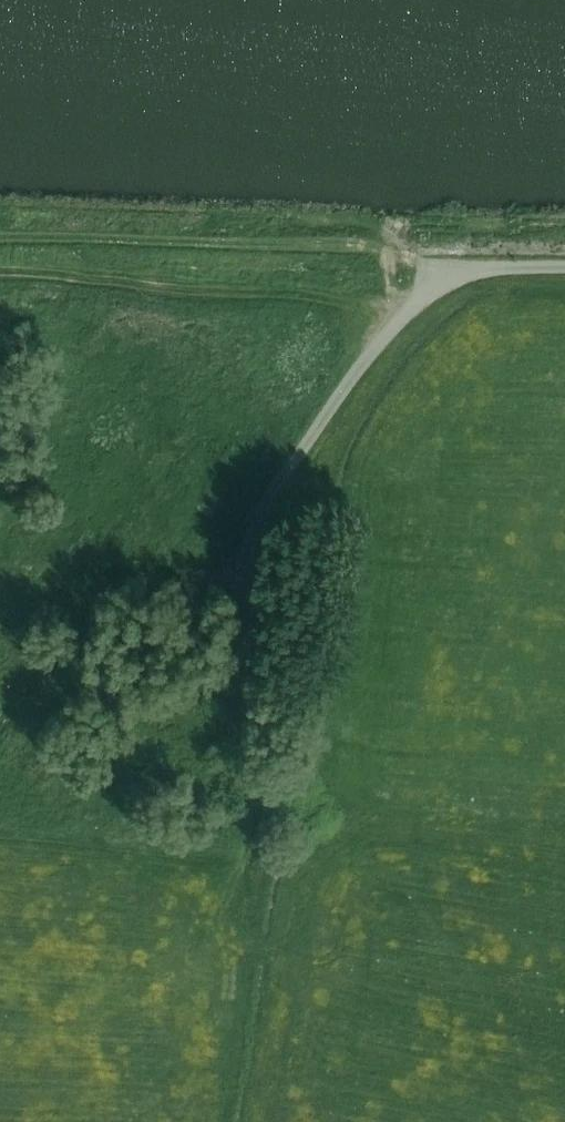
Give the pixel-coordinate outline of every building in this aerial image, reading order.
[(372,289),(373,305),(389,305),(388,288),(372,289)]
